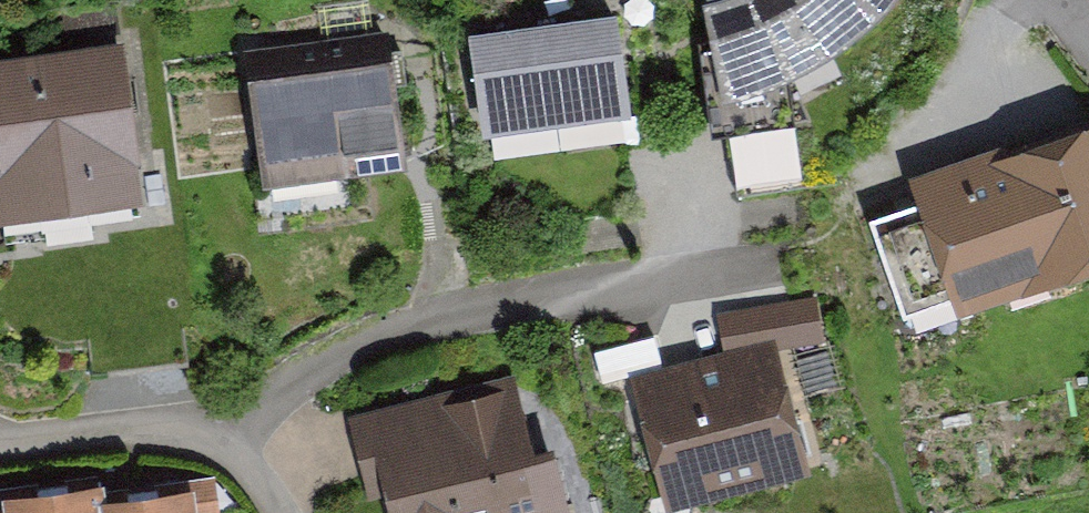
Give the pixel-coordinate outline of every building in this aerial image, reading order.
[(724,94),(817,63),(876,22),(893,0),(706,0),(705,0),(724,94)] [(628,12),(479,35),(494,135),(644,111),(628,12)] [(0,55),(0,222),(147,202),(125,38),(0,55)] [(398,38),(253,56),(269,186),(414,168),(398,38)] [(926,181),(968,313),(1088,274),(1088,129),(926,181)] [(819,293),(722,309),(729,351),(826,335),(819,293)] [(812,471),(775,343),(650,379),(687,507),(812,471)] [(541,374),(372,418),(397,512),(578,512),(541,374)] [(17,496),(19,512),(110,512),(108,502),(105,484),(17,496)] [(193,490),(108,502),(110,512),(196,512),(193,490)]
